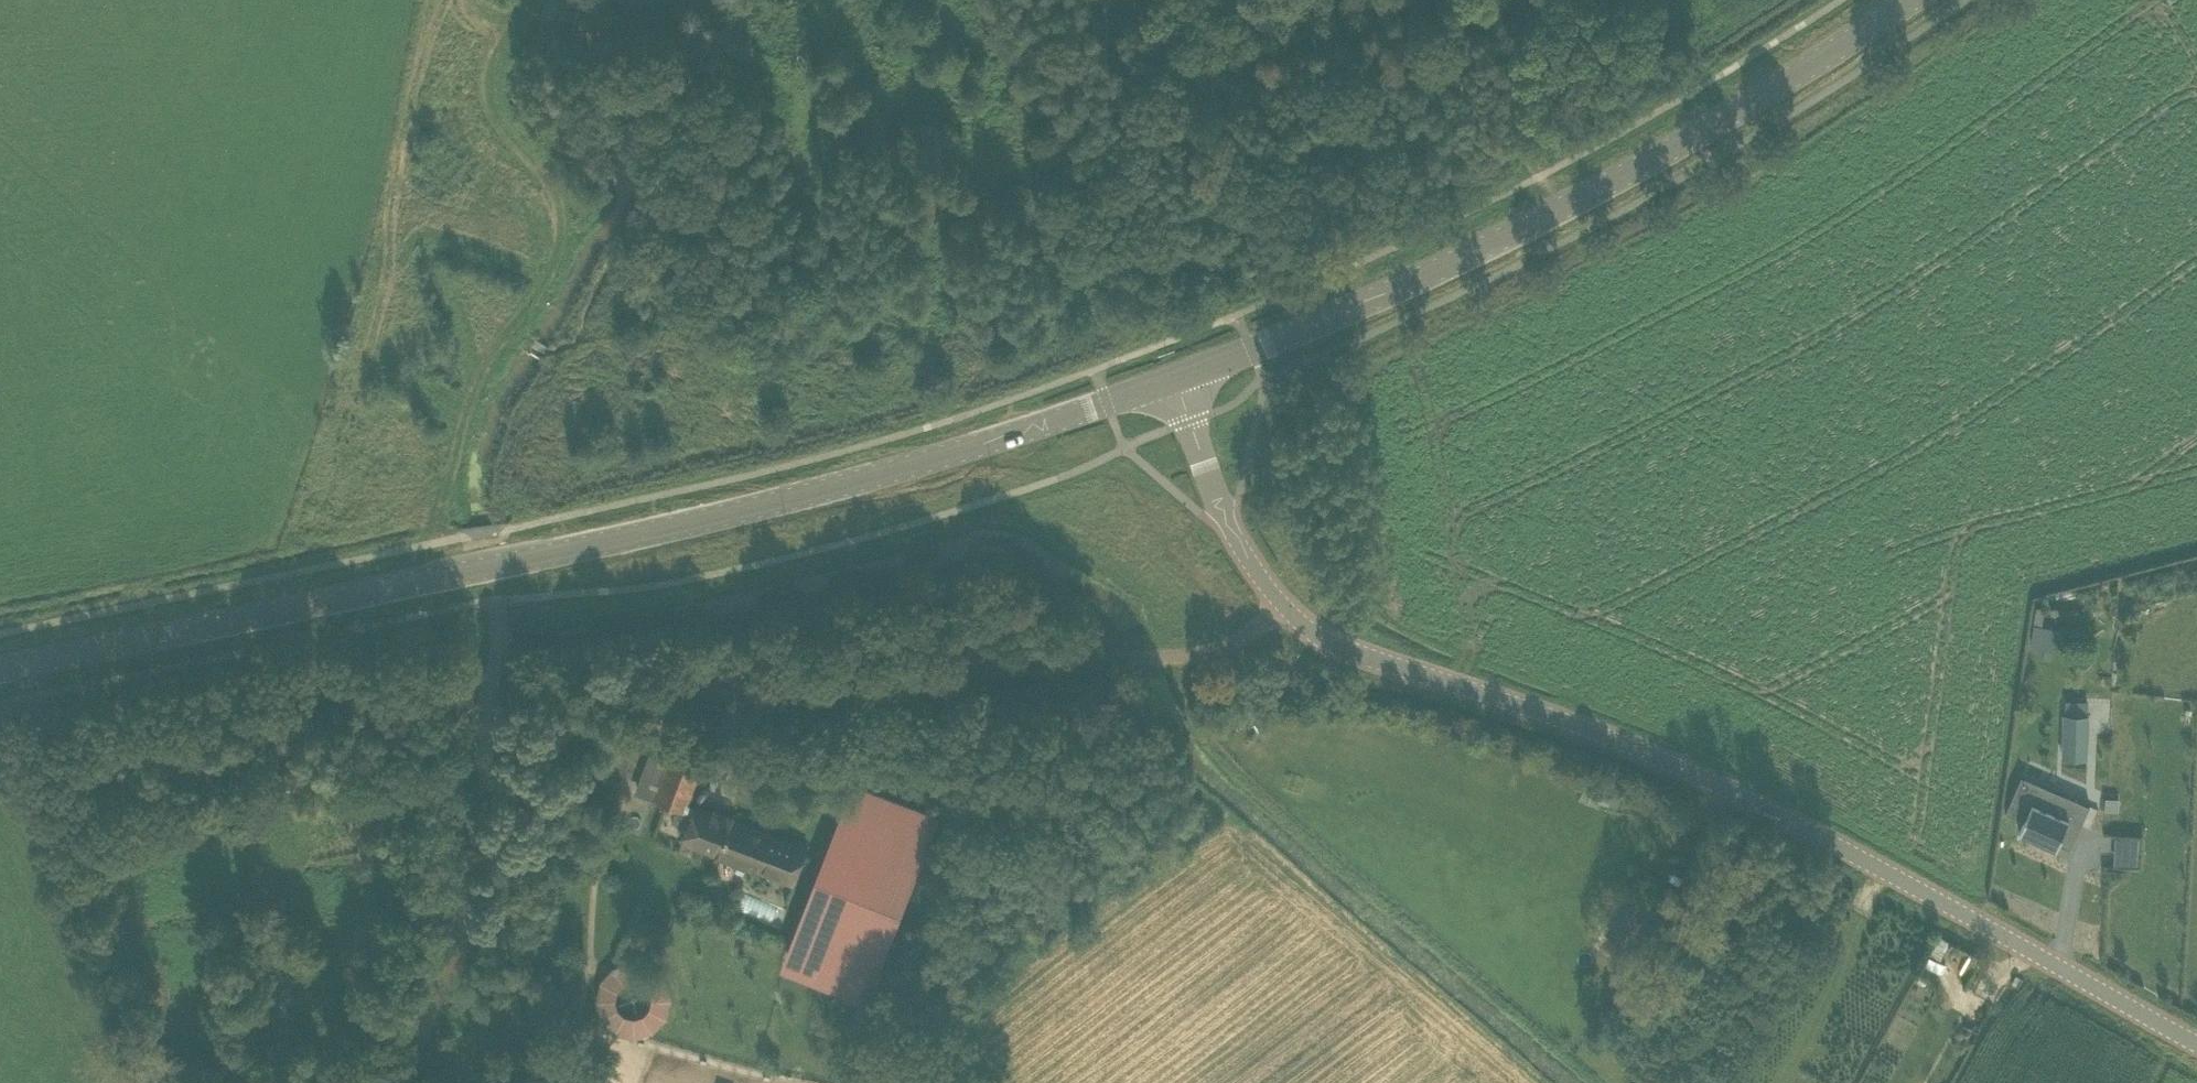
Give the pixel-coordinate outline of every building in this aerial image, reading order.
[(2033,626),(2030,654),(2054,657),(2057,628),(2033,626)] [(2063,713),(2062,741),(2088,742),(2089,714),(2088,714),(2065,714),(2063,713)] [(685,811),(704,762),(675,751),(655,800),(685,811)] [(2021,776),(2006,810),(2026,819),(2020,831),(2056,847),(2058,842),(2071,847),(2089,806),(2021,776)] [(855,782),(789,957),(869,988),(937,813),(855,782)] [(697,804),(683,841),(794,884),(808,847),(697,804)] [(663,1036),(670,972),(607,965),(600,1029),(663,1036)]
